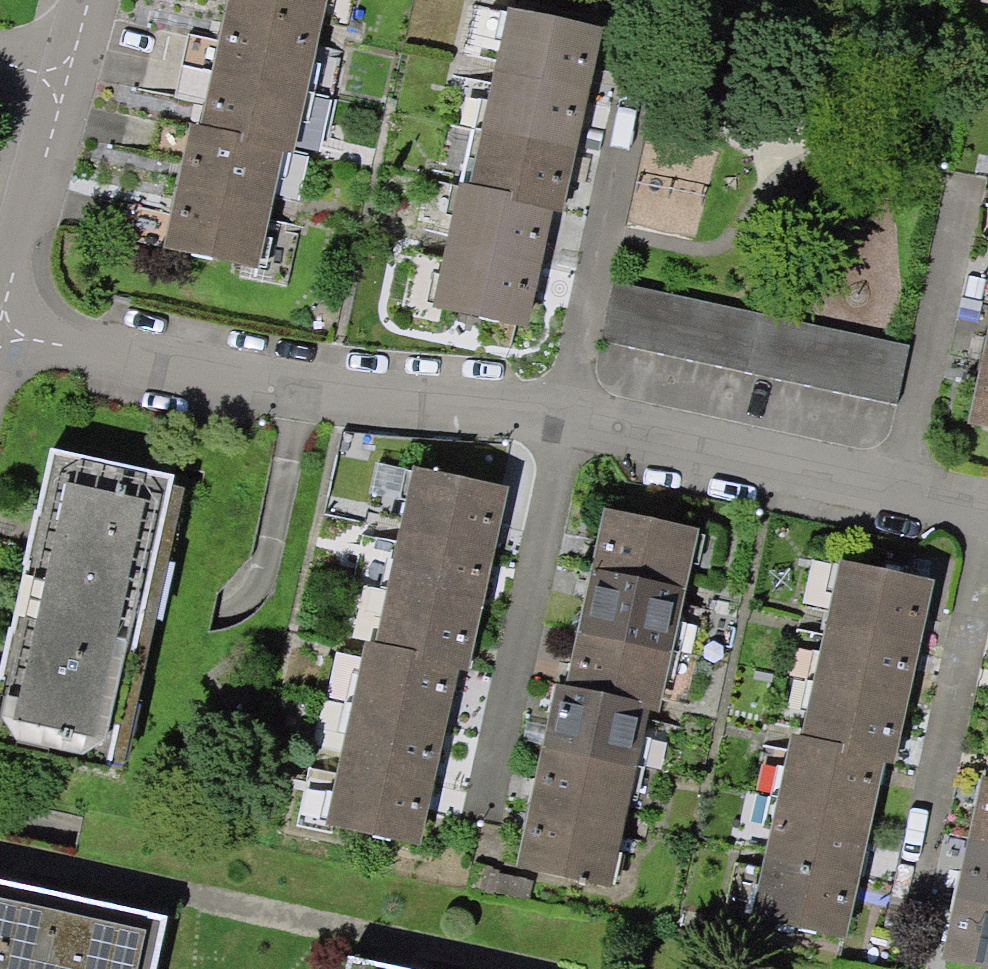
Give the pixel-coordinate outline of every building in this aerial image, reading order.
[(240,18),(324,36),(331,0),(244,0),(240,18)] [(518,15),(506,74),(590,91),(602,32),(518,15)] [(240,18),(228,77),(312,95),(324,36),(240,18)] [(506,74),(494,133),(578,150),(590,91),(506,74)] [(228,77),(215,136),(288,151),(299,154),(312,95),(228,77)] [(494,133),(482,192),(554,207),(566,209),(578,150),(494,133)] [(204,134),(192,193),(276,211),(288,151),(215,136),(204,134)] [(471,189),(458,249),(542,266),(554,207),(482,192),(471,189)] [(192,193),(180,252),(264,270),(276,211),(192,193)] [(458,249),(446,308),(530,325),(542,266),(458,249)] [(911,346),(614,283),(601,342),(898,405),(911,346)] [(51,451),(0,694),(0,748),(109,771),(170,476),(51,451)] [(423,478),(411,537),(495,555),(507,496),(423,478)] [(613,520),(601,579),(685,596),(697,537),(613,520)] [(411,537),(399,596),(483,614),(495,555),(411,537)] [(848,571),(836,630),(920,647),(932,588),(848,571)] [(601,579),(589,638),(673,655),(685,596),(601,579)] [(399,596),(386,655),(459,671),(470,673),(483,614),(399,596)] [(836,630),(823,689),(907,706),(920,647),(836,630)] [(589,638),(576,697),(649,712),(660,714),(673,655),(589,638)] [(375,653),(363,712),(447,730),(459,671),(386,655),(375,653)] [(823,689),(811,748),(884,763),(895,765),(907,706),(823,689)] [(565,695),(553,754),(637,771),(649,712),(576,697),(565,695)] [(363,712),(351,771),(435,789),(447,730),(363,712)] [(800,746),(788,805),(872,822),(884,763),(811,748),(800,746)] [(553,754),(541,813),(625,830),(637,771),(553,754)] [(351,771),(339,830),(423,848),(435,789),(351,771)] [(978,846),(987,848),(987,798),(978,846)] [(788,805),(776,864),(860,881),(872,822),(788,805)] [(541,813),(529,872),(613,889),(625,830),(541,813)] [(966,905),(987,910),(987,848),(978,846),(966,905)] [(776,864),(763,923),(847,940),(860,881),(776,864)] [(0,886),(0,968),(161,968),(171,923),(0,886)] [(954,964),(976,968),(987,968),(987,910),(966,905),(954,964)]
